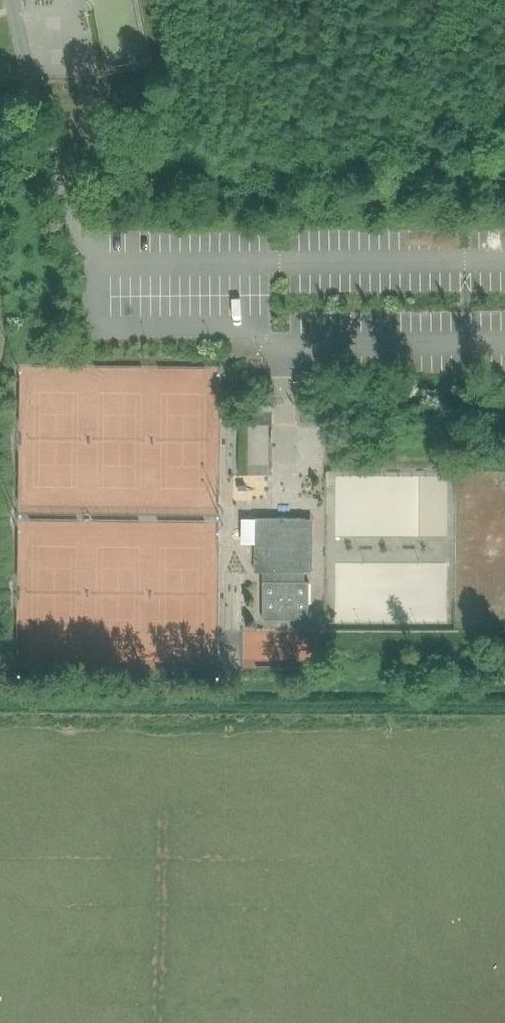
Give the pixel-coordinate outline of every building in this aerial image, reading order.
[(273,424),(272,412),(246,413),(246,425),(273,424)] [(262,620),(308,621),(308,583),(304,583),(304,571),(313,571),(313,520),(304,520),(304,519),(266,518),(266,543),(254,543),(254,573),(262,573),(262,620)]
